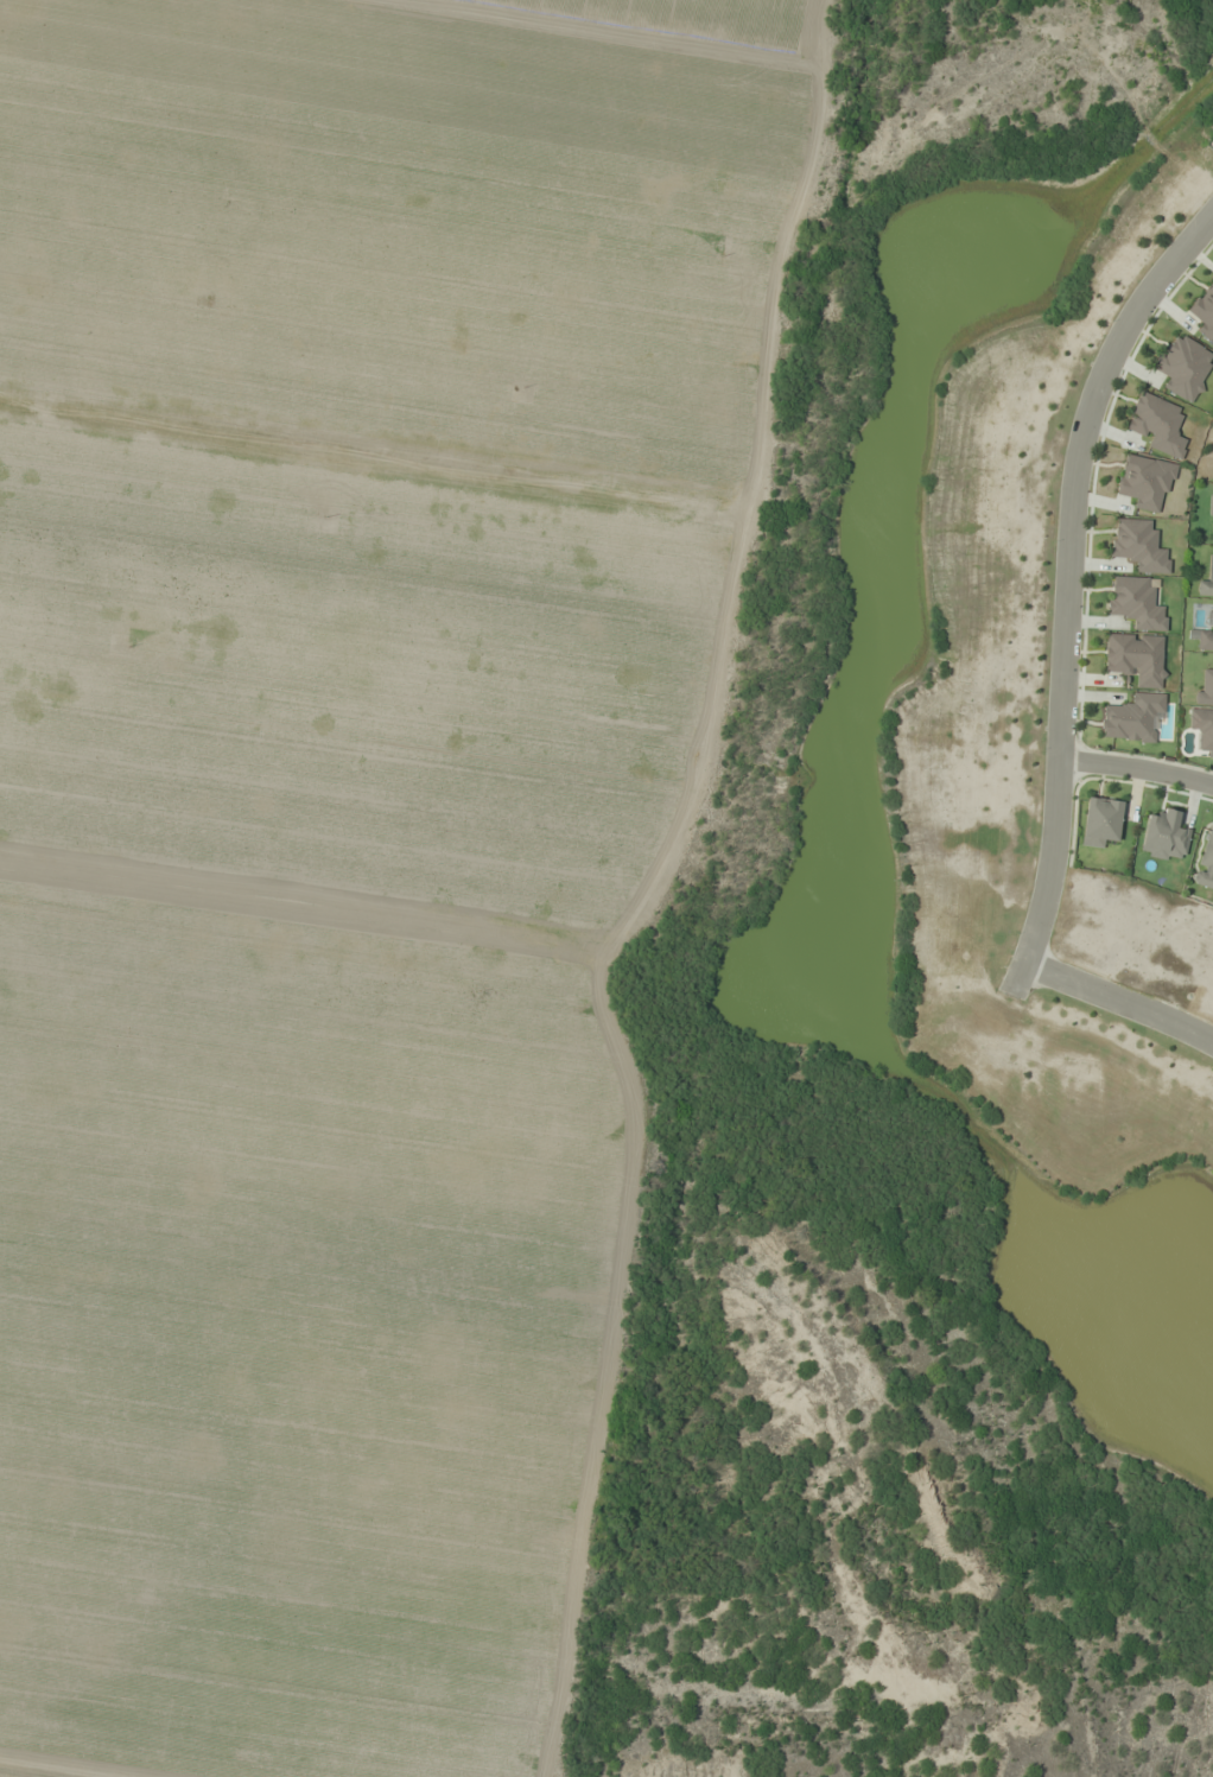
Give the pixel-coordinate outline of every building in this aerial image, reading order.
[(1186,312),(1202,325),(1196,332),(1212,346),(1212,279),(1186,312)] [(1175,331),(1152,368),(1167,378),(1161,387),(1188,404),(1212,364),(1212,355),(1175,331)] [(1175,434),(1184,407),(1137,391),(1124,428),(1150,437),(1146,448),(1180,460),(1187,438),(1175,434)] [(1173,463),(1123,452),(1114,493),(1130,497),(1128,506),(1162,514),(1173,463)] [(1109,559),(1134,560),(1134,573),(1168,574),(1169,549),(1156,548),(1157,531),(1151,530),(1151,520),(1111,518),(1109,559)] [(1209,548),(1209,580),(1197,580),(1196,596),(1212,597),(1212,548),(1209,548)] [(1132,630),(1165,631),(1166,607),(1154,607),(1155,589),(1147,588),(1148,577),(1107,576),(1105,617),(1132,618),(1132,630)] [(1205,611),(1205,630),(1188,630),(1188,639),(1197,639),(1197,651),(1212,651),(1212,612),(1205,611)] [(1164,636),(1104,633),(1103,674),(1135,675),(1135,688),(1162,689),(1164,636)] [(1201,662),(1199,705),(1212,706),(1212,662),(1201,662)] [(1101,704),(1100,740),(1153,742),(1153,719),(1163,720),(1163,693),(1129,692),(1128,704),(1101,704)] [(1188,709),(1187,731),(1198,731),(1198,757),(1212,758),(1212,710),(1188,709)] [(1104,848),(1105,838),(1118,839),(1122,800),(1086,796),(1081,846),(1104,848)] [(1189,827),(1178,826),(1181,810),(1158,807),(1157,817),(1145,815),(1139,855),(1184,862),(1189,827)] [(1210,821),(1192,883),(1212,889),(1212,822),(1210,821)]
